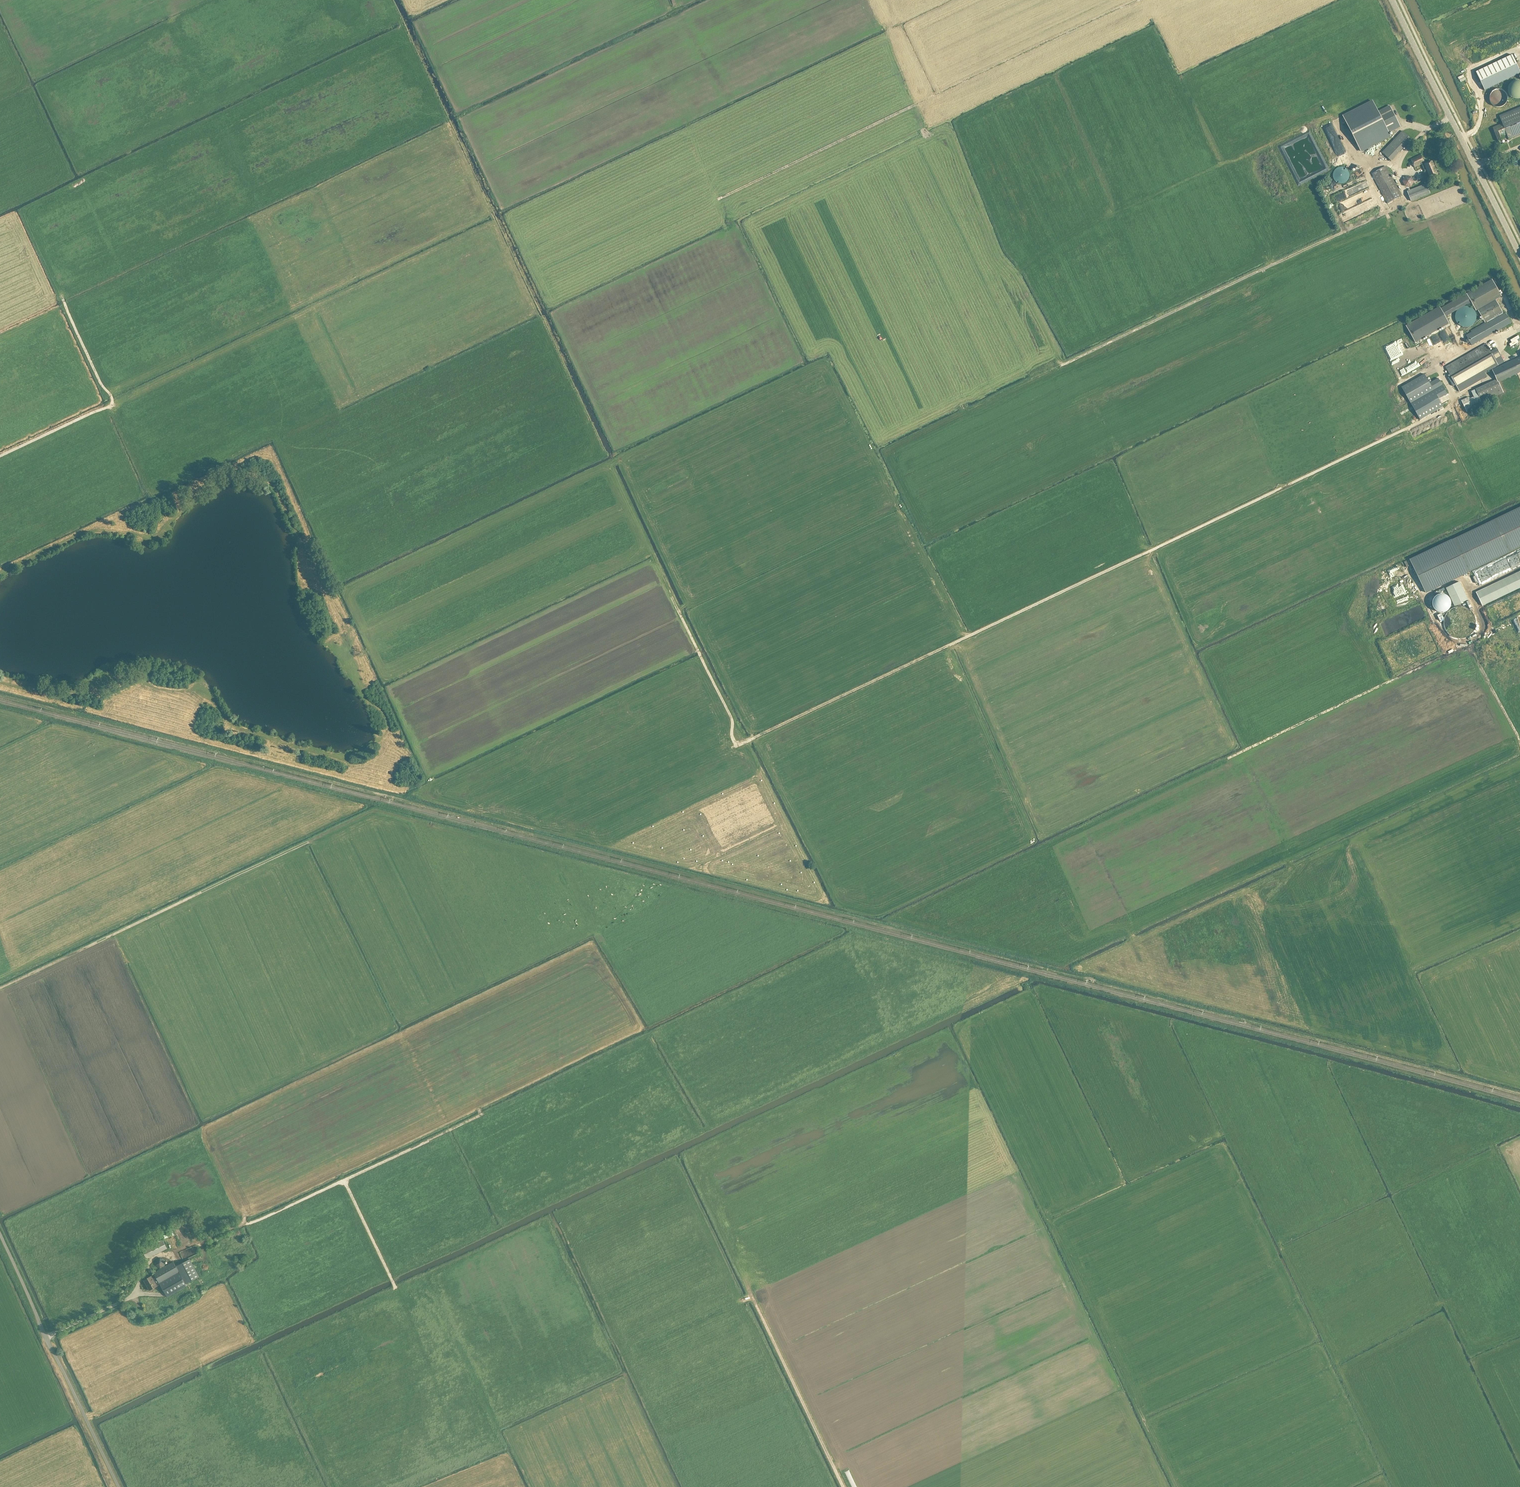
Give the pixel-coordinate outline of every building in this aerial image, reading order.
[(1476,72),(1484,90),(1519,73),(1519,72),(1512,55),(1476,72)] [(1378,111),(1373,101),(1343,116),(1361,151),(1391,136),(1389,132),(1400,127),(1389,105),(1378,111)] [(1519,135),(1519,108),(1499,116),(1502,124),(1493,128),(1498,141),(1505,138),(1504,136),(1507,134),(1509,139),(1519,135)] [(1325,125),(1334,145),(1341,142),(1332,122),(1325,125)] [(1390,161),(1411,139),(1402,131),(1381,153),(1390,161)] [(1421,155),(1411,160),(1414,167),(1421,164),(1425,173),(1421,174),(1423,178),(1429,175),(1430,177),(1437,174),(1432,161),(1425,164),(1424,163),(1424,162),(1421,155)] [(1387,203),(1401,196),(1385,166),(1371,174),(1387,203)] [(1333,172),(1337,180),(1342,177),(1338,169),(1333,172)] [(1411,201),(1430,193),(1426,184),(1407,191),(1411,201)] [(1367,200),(1346,209),(1347,211),(1344,212),(1346,217),(1370,206),(1367,200)] [(1471,332),(1466,335),(1471,345),(1511,323),(1505,313),(1488,323),(1487,321),(1502,312),(1495,299),(1501,296),(1492,279),(1466,294),(1471,302),(1476,310),(1477,309),(1485,323),(1471,331),(1471,332)] [(1439,306),(1406,326),(1415,342),(1449,323),(1445,316),(1459,309),(1463,306),(1471,302),(1466,294),(1441,308),(1439,306)] [(1511,342),(1509,344),(1510,346),(1518,342),(1517,339),(1519,338),(1518,335),(1510,340),(1511,342)] [(1385,342),(1387,345),(1394,339),(1392,336),(1385,342)] [(1404,371),(1437,356),(1431,343),(1398,358),(1404,371)] [(1485,344),(1445,367),(1458,389),(1498,365),(1505,361),(1497,348),(1490,352),(1485,344)] [(1420,365),(1423,369),(1435,362),(1432,358),(1420,365)] [(1496,379),(1498,383),(1498,382),(1519,372),(1519,371),(1514,360),(1492,370),(1496,379)] [(1424,374),(1401,387),(1410,403),(1420,419),(1443,406),(1438,399),(1447,394),(1442,385),(1438,378),(1429,383),(1424,374)] [(1498,383),(1496,379),(1475,389),(1471,391),(1473,397),(1469,399),(1469,397),(1461,400),(1467,412),(1483,405),(1482,403),(1503,393),(1498,382),(1498,383)] [(1451,540),(1467,572),(1510,552),(1519,547),(1519,507),(1495,519),(1462,534),(1451,540)] [(1451,540),(1410,560),(1425,592),(1467,572),(1451,540)] [(1476,592),(1482,606),(1519,588),(1519,571),(1476,592)] [(1459,582),(1444,588),(1453,606),(1468,600),(1459,582)] [(166,1233),(168,1242),(180,1239),(178,1230),(166,1233)] [(182,1234),(185,1243),(192,1240),(188,1232),(182,1234)] [(174,1263),(154,1273),(155,1275),(144,1281),(145,1281),(147,1285),(150,1291),(156,1288),(157,1289),(162,1287),(168,1298),(188,1286),(186,1284),(200,1277),(190,1260),(179,1265),(176,1267),(174,1263)] [(212,1260),(205,1261),(206,1271),(213,1270),(212,1260)]
